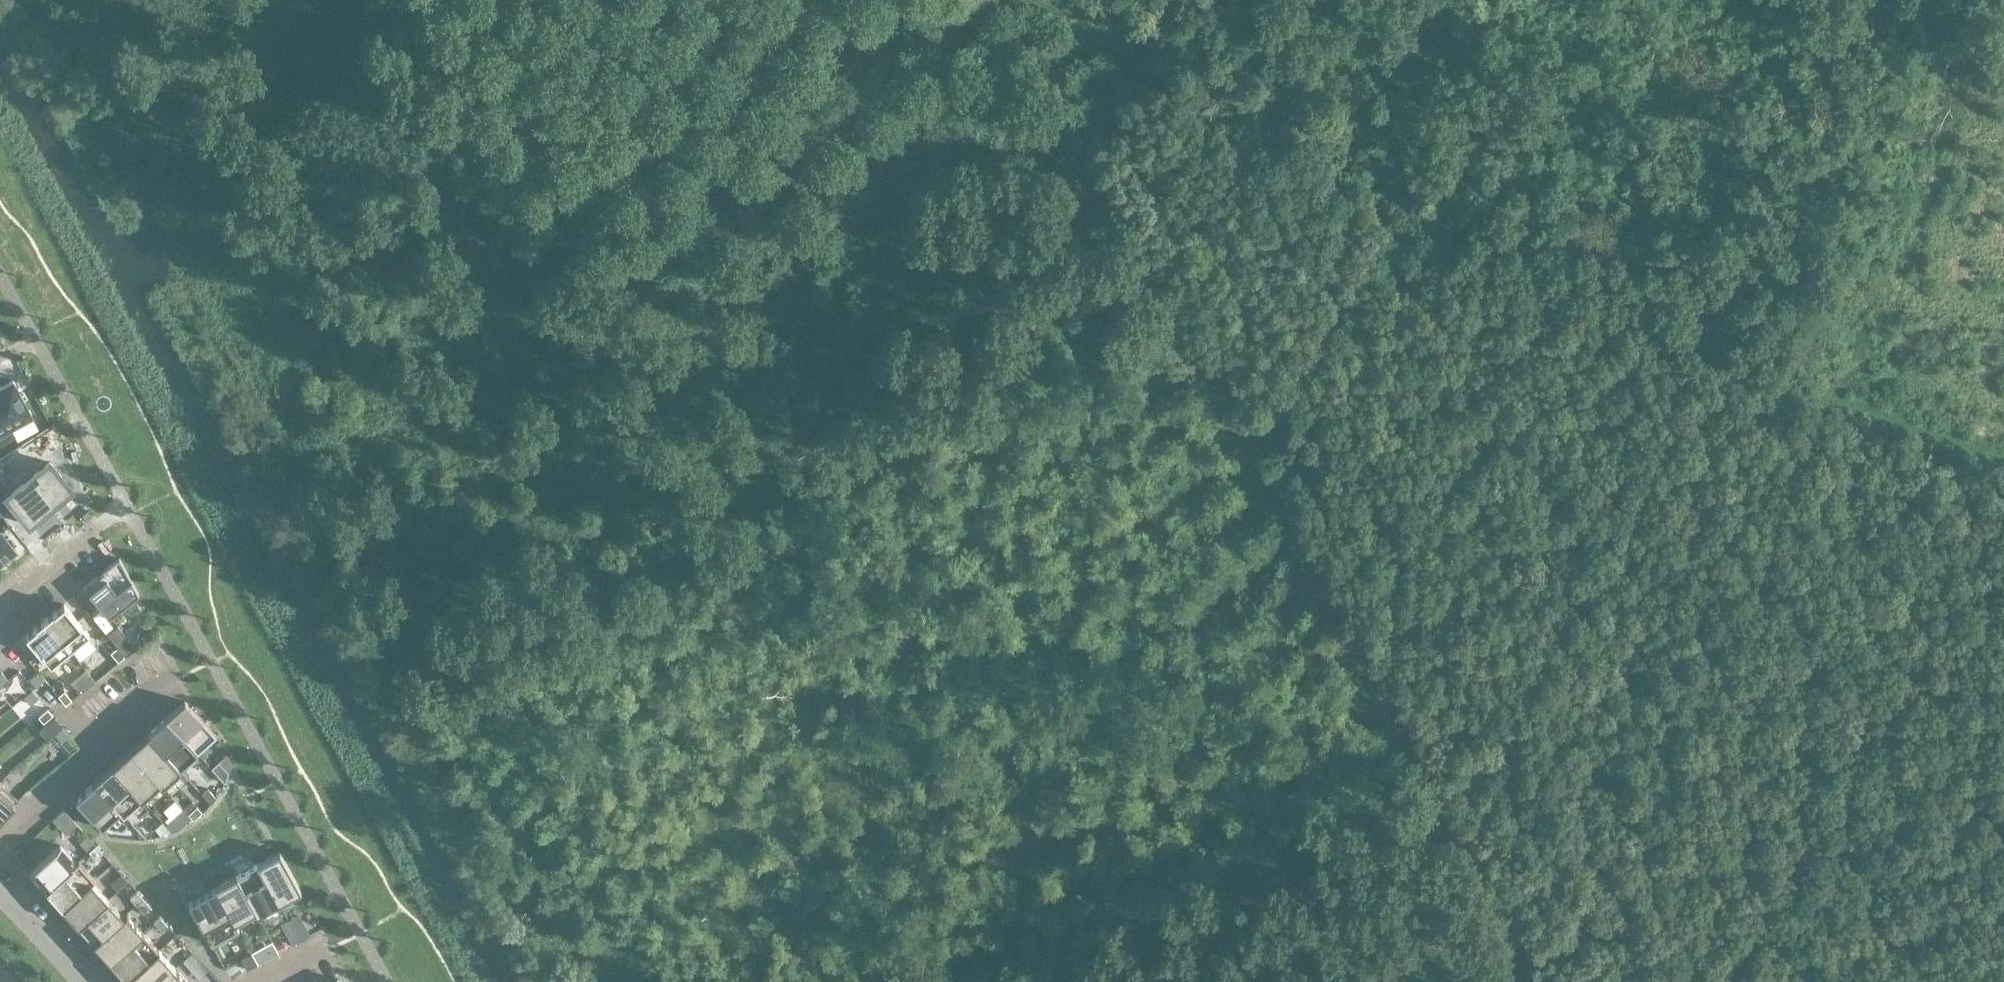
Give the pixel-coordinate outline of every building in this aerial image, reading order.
[(31,415),(12,380),(0,386),(0,443),(14,436),(9,427),(31,415)] [(61,477),(49,462),(7,496),(0,488),(0,515),(12,505),(28,525),(43,513),(72,489),(61,477)] [(13,550),(13,551),(15,549),(13,548),(0,532),(0,561),(4,559),(3,558),(13,550)] [(138,593),(118,558),(102,571),(104,573),(98,578),(97,575),(83,587),(108,618),(138,593)] [(54,611),(54,610),(44,619),(69,650),(88,634),(63,604),(54,611)] [(69,650),(44,619),(33,627),(34,628),(25,635),(50,666),(69,650)] [(117,625),(107,634),(124,656),(135,648),(117,625)] [(123,656),(115,647),(109,652),(117,661),(123,656)] [(37,673),(29,679),(35,687),(43,680),(37,673)] [(31,690),(24,696),(30,704),(38,698),(31,690)] [(70,699),(63,690),(56,695),(64,705),(70,699)] [(184,701),(165,718),(197,753),(216,736),(184,701)] [(46,708),(39,715),(44,721),(52,715),(46,708)] [(165,718),(147,734),(179,769),(197,753),(165,718)] [(61,727),(54,733),(62,741),(69,736),(61,727)] [(179,769),(147,734),(129,750),(159,782),(158,783),(161,786),(179,769)] [(129,750),(112,766),(141,798),(158,783),(159,782),(129,750)] [(218,761),(211,768),(224,783),(228,773),(218,761)] [(141,798),(112,766),(94,782),(120,811),(123,814),(141,798)] [(120,811),(94,782),(75,799),(101,828),(120,811)] [(17,799),(0,784),(0,819),(17,799)] [(207,788),(201,794),(210,804),(215,797),(207,788)] [(187,814),(193,820),(202,812),(196,806),(187,814)] [(168,829),(164,825),(162,822),(154,829),(160,836),(168,829)] [(87,836),(81,842),(89,850),(95,845),(87,836)] [(59,845),(29,872),(45,889),(75,862),(59,845)] [(300,890),(279,851),(257,863),(278,902),(300,890)] [(94,878),(78,860),(75,862),(45,889),(61,907),(91,881),(94,878)] [(255,910),(257,913),(278,902),(257,863),(235,875),(255,910)] [(127,881),(122,875),(113,883),(118,889),(127,881)] [(214,886),(234,921),(255,910),(235,875),(214,886)] [(78,925),(107,898),(91,881),(61,907),(78,925)] [(187,901),(210,943),(238,928),(234,921),(214,886),(187,901)] [(136,891),(129,898),(136,905),(143,899),(136,891)] [(123,916),(107,898),(78,925),(94,943),(123,916)] [(152,923),(153,922),(159,917),(153,910),(146,917),(152,923)] [(123,916),(94,943),(110,961),(142,931),(126,914),(126,913),(123,916)] [(159,917),(153,922),(161,931),(167,925),(159,917)] [(300,926),(293,930),(299,940),(306,937),(300,926)] [(110,961),(126,979),(158,949),(142,931),(110,961)] [(158,949),(126,979),(129,981),(158,981),(174,967),(158,949)] [(196,958),(191,952),(184,959),(189,965),(196,958)] [(246,969),(257,963),(251,953),(240,959),(246,969)] [(174,967),(158,981),(188,981),(174,967)]
